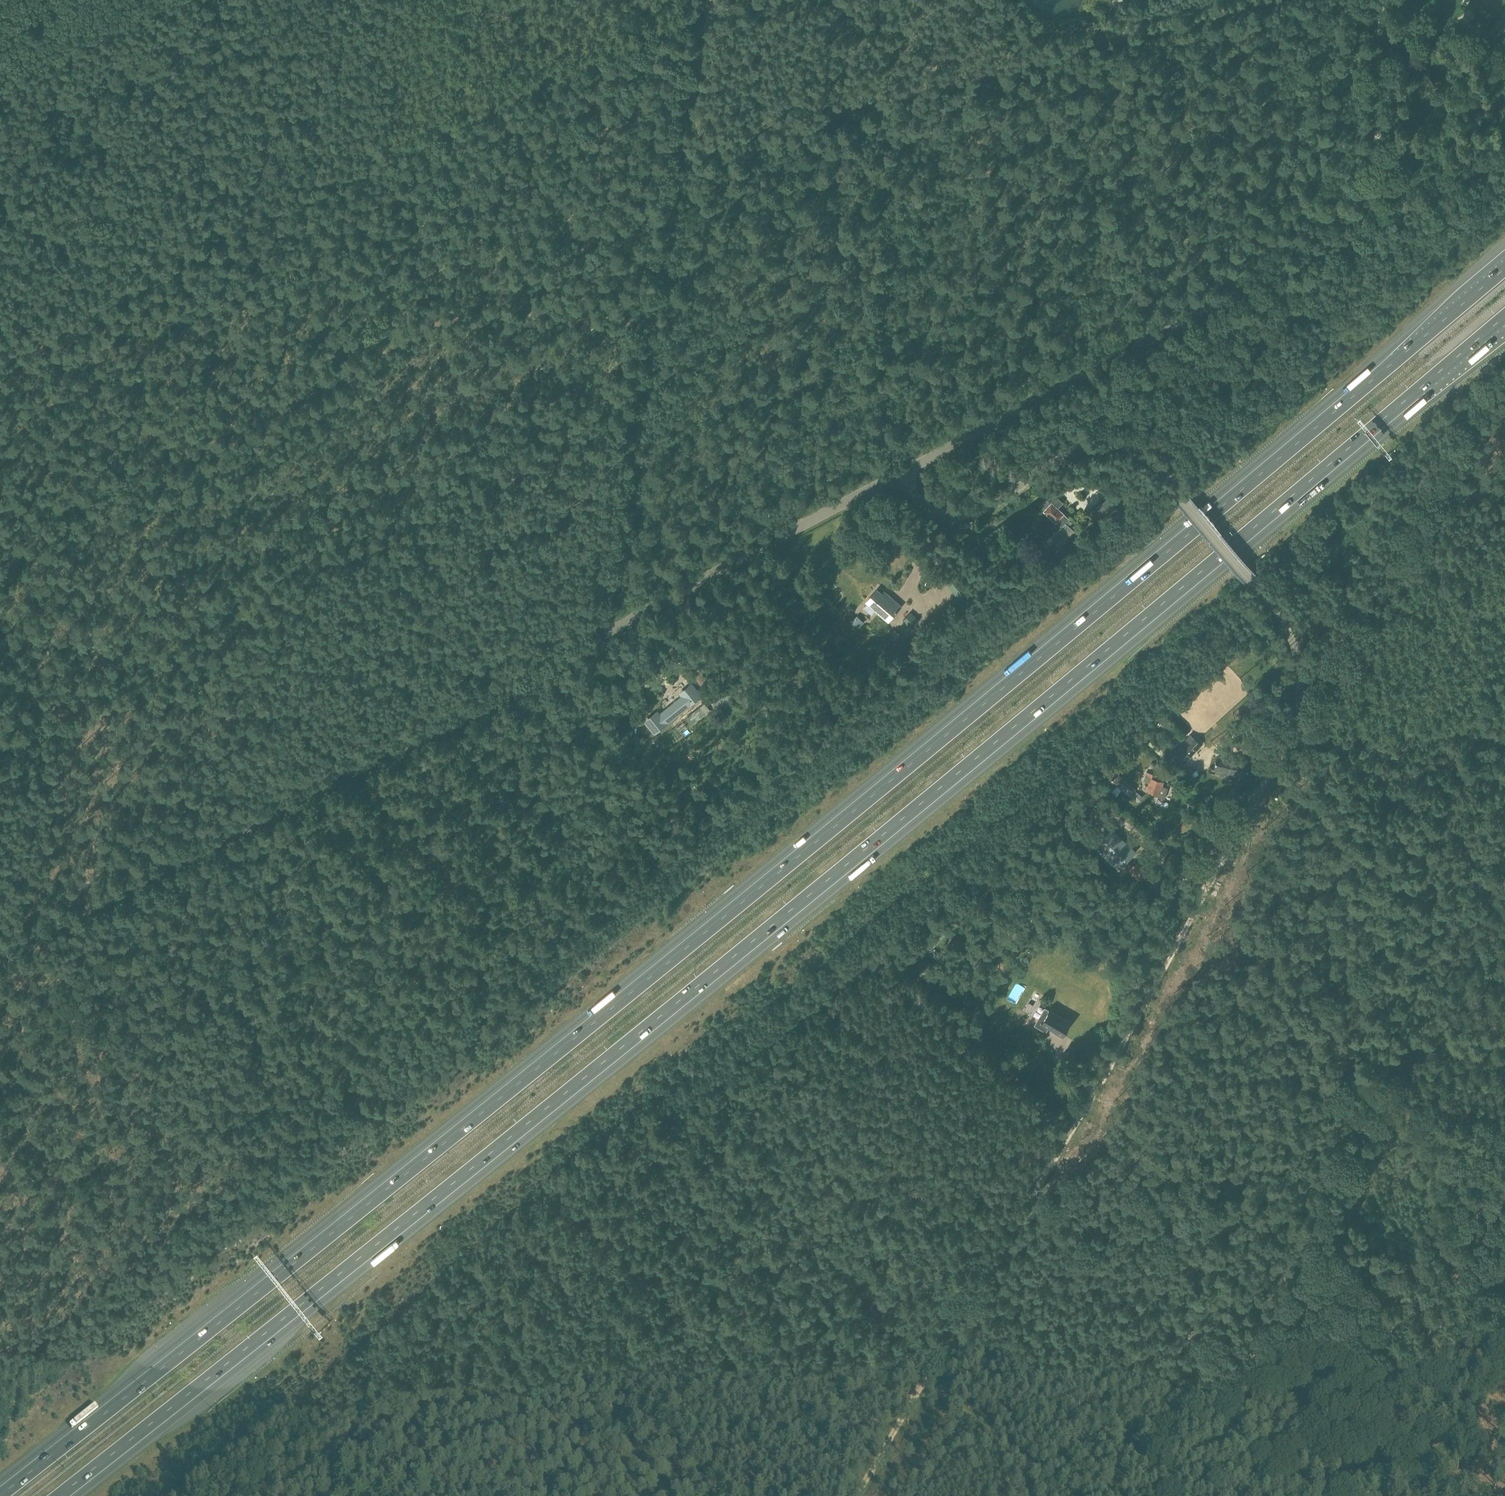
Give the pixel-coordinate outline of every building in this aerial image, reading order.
[(1047,498),(1039,507),(1043,511),(1044,510),(1055,521),(1055,522),(1061,527),(1048,542),(1056,550),(1074,530),(1065,523),(1069,519),(1063,513),(1057,508),(1056,506),(1060,501),(1056,497),(1054,496),(1051,496),(1049,497),(1048,499),(1047,498)] [(1110,514),(1104,507),(1101,504),(1090,514),(1099,524),(1110,514)] [(864,606),(864,608),(870,614),(872,614),(876,610),(887,621),(900,606),(893,599),(887,595),(886,596),(883,593),(882,594),(877,589),(866,602),(867,603),(864,606)] [(910,612),(902,620),(907,624),(910,627),(912,628),(919,620),(910,612)] [(856,615),(850,622),(858,629),(864,622),(856,615)] [(895,630),(889,637),(896,643),(902,636),(895,630)] [(692,708),(704,699),(693,685),(680,695),(681,696),(661,712),(659,709),(644,720),(655,735),(670,723),(669,722),(690,705),(692,708)] [(718,689),(712,694),(716,699),(722,694),(718,689)] [(726,693),(713,702),(721,713),(734,704),(726,693)] [(705,704),(686,719),(693,728),(712,713),(705,704)] [(1205,731),(1187,751),(1194,758),(1212,738),(1205,731)] [(641,741),(635,735),(628,743),(634,748),(641,741)] [(1213,767),(1220,769),(1218,776),(1232,778),(1233,772),(1247,775),(1249,763),(1216,755),(1213,767)] [(1163,778),(1146,772),(1143,781),(1149,783),(1147,791),(1157,794),(1157,796),(1163,798),(1167,787),(1161,785),(1163,778)] [(1136,789),(1124,778),(1123,778),(1118,774),(1112,780),(1137,802),(1142,796),(1135,790),(1136,789)] [(1118,870),(1128,860),(1123,856),(1132,848),(1110,828),(1099,840),(1081,823),(1072,832),(1090,850),(1093,847),(1118,870)] [(1134,865),(1129,874),(1141,881),(1148,869),(1135,862),(1134,865)] [(1044,1009),(1035,1025),(1045,1031),(1048,1027),(1062,1035),(1069,1023),(1045,1008),(1044,1008),(1044,1009)] [(1020,1051),(1015,1056),(1023,1064),(1028,1058),(1020,1051)] [(1056,1090),(1052,1096),(1052,1097),(1061,1103),(1065,1096),(1056,1090)]
